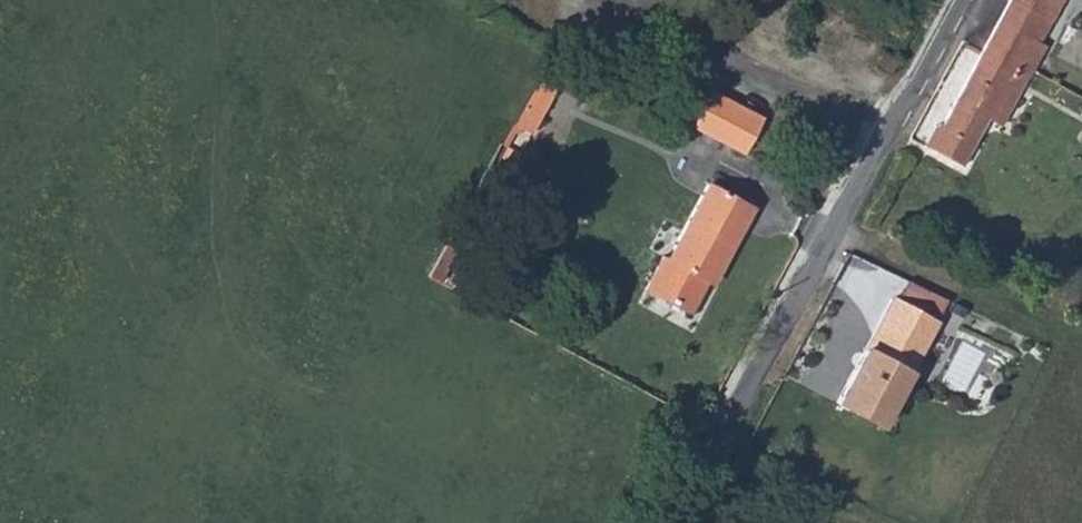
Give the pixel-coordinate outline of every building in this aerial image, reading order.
[(960,162),(985,113),(999,121),(1050,25),(1036,18),(1046,0),(1007,0),(943,123),(935,119),(924,141),(960,162)] [(517,119),(536,129),(560,87),(540,76),(517,119)] [(712,84),(691,120),(742,148),(762,112),(712,84)] [(644,279),(689,303),(705,274),(709,275),(750,203),(707,179),(666,252),(660,249),(644,279)] [(833,399),(877,422),(940,306),(917,294),(908,307),(891,297),(833,399)]
